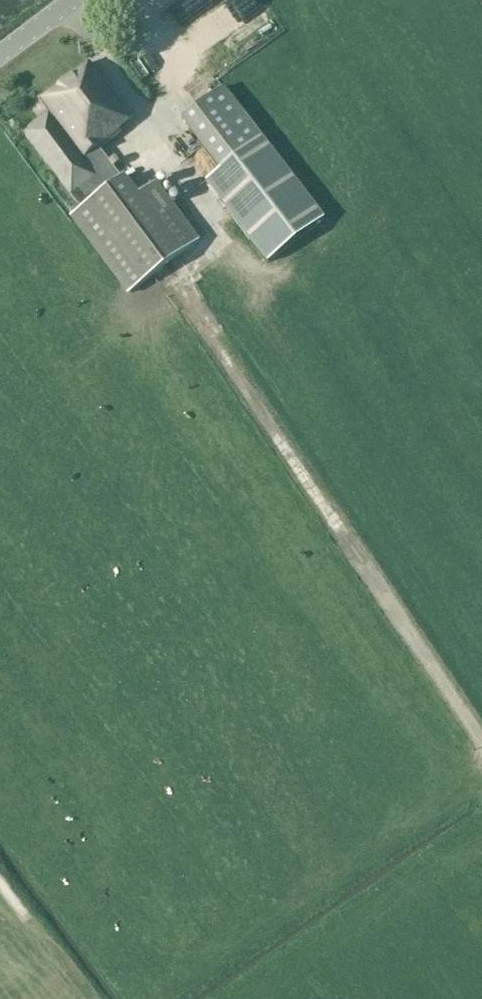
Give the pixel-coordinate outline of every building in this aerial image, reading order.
[(49,115),(24,134),(80,207),(72,213),(133,293),(202,241),(158,183),(138,198),(101,150),(121,134),(119,130),(131,121),(90,64),(40,101),(49,115)] [(324,220),(224,89),(182,121),(222,171),(206,183),(267,263),(324,220)]
